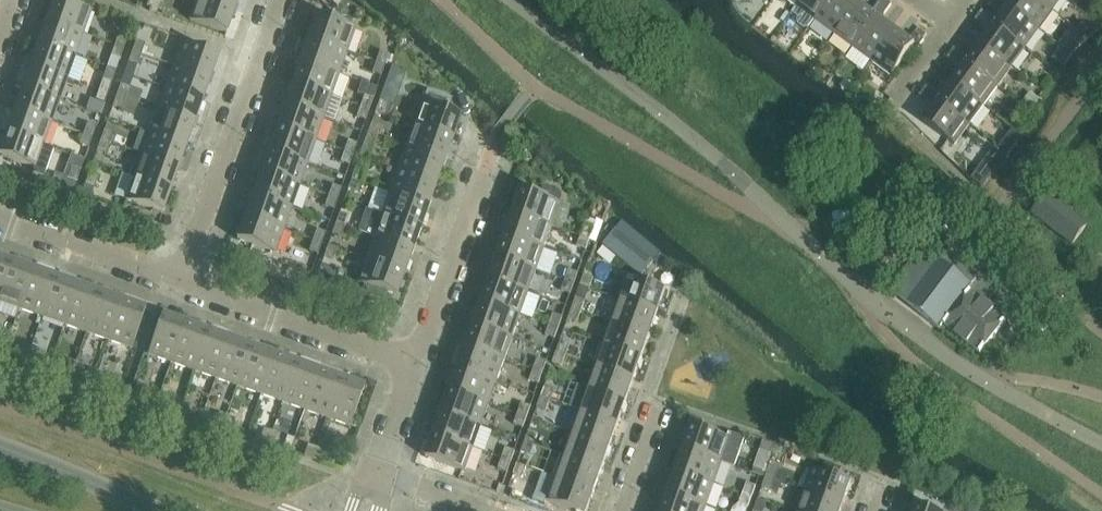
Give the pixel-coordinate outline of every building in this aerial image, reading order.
[(46,23),(83,36),(91,12),(56,0),(54,0),(46,23)] [(202,0),(198,0),(190,22),(227,35),(235,12),(202,0)] [(235,12),(239,0),(202,0),(235,12)] [(796,7),(791,14),(798,19),(797,21),(798,27),(803,30),(809,29),(815,21),(831,0),(801,0),(796,7)] [(815,21),(834,35),(857,4),(852,0),(831,0),(815,21)] [(877,7),(887,14),(892,6),(883,0),(882,0),(877,7)] [(1008,8),(1039,32),(1053,13),(1036,0),(1014,0),(1008,8)] [(1053,13),(1062,0),(1036,0),(1053,13)] [(872,14),(857,4),(834,35),(853,49),(876,18),(872,14)] [(887,14),(877,7),(872,14),(876,18),(853,49),(872,63),(895,32),(881,21),(887,14)] [(1039,32),(1008,8),(997,23),(990,17),(983,27),(990,32),(994,27),(1025,51),(1039,32)] [(982,12),(980,15),(975,21),(983,27),(990,17),(982,12)] [(316,17),(308,40),(347,54),(355,30),(316,17)] [(83,36),(46,23),(39,45),(75,58),(83,36)] [(994,27),(990,32),(980,46),(1011,70),(1025,51),(994,27)] [(910,42),(895,32),(872,63),(892,78),(915,47),(919,49),(925,42),(915,35),(910,42)] [(119,36),(115,47),(124,51),(128,39),(119,36)] [(308,40),(300,62),(339,76),(347,54),(308,40)] [(136,42),(132,53),(141,56),(145,46),(136,42)] [(219,58),(185,46),(182,44),(174,68),(210,81),(219,58)] [(75,58),(39,45),(31,67),(67,80),(75,58)] [(1011,70),(980,46),(969,61),(962,55),(955,65),(962,70),(966,66),(997,89),(1011,70)] [(124,51),(115,47),(111,57),(120,61),(124,51)] [(955,50),(952,54),(948,59),(955,65),(962,55),(955,50)] [(141,56),(132,53),(129,64),(138,67),(141,56)] [(380,53),(376,64),(385,67),(389,57),(380,53)] [(300,62),(292,84),(331,98),(339,76),(300,62)] [(385,67),(376,64),(372,75),(381,78),(385,67)] [(966,66),(962,70),(952,84),(983,108),(997,89),(966,66)] [(67,80),(31,67),(23,89),(60,102),(67,80)] [(210,81),(174,68),(166,90),(203,103),(210,81)] [(392,69),(380,101),(392,105),(404,73),(392,69)] [(103,81),(99,91),(108,94),(112,84),(103,81)] [(292,84),(284,107),(323,121),(331,98),(292,84)] [(983,108),(952,84),(942,99),(934,93),(927,103),(935,108),(938,103),(970,127),(983,108)] [(129,90),(120,87),(117,97),(126,101),(129,90)] [(927,88),(924,92),(920,97),(927,103),(934,93),(927,88)] [(60,102),(23,89),(15,111),(52,124),(60,102)] [(203,103),(166,90),(158,112),(195,125),(203,103)] [(108,94),(99,91),(95,102),(104,105),(108,94)] [(452,141),(460,118),(447,114),(452,101),(427,93),(423,105),(422,104),(413,128),(452,141)] [(126,101),(117,97),(113,108),(122,111),(126,101)] [(364,97),(360,108),(369,112),(373,101),(364,97)] [(375,114),(384,117),(388,106),(379,103),(375,114)] [(955,147),(970,127),(938,103),(935,108),(924,123),(955,147)] [(284,107),(276,129),(315,143),(323,121),(284,107)] [(369,112),(360,108),(357,119),(366,122),(369,112)] [(52,124),(15,111),(7,133),(44,147),(52,124)] [(195,125),(158,112),(150,134),(187,147),(195,125)] [(87,125),(83,136),(93,139),(96,128),(87,125)] [(371,126),(367,136),(376,139),(380,129),(371,126)] [(452,141),(413,128),(405,150),(444,164),(452,141)] [(276,129),(269,151),(307,165),(315,143),(276,129)] [(105,131),(101,142),(110,145),(114,134),(105,131)] [(44,147),(7,133),(0,153),(0,157),(36,170),(34,176),(45,180),(55,151),(44,147)] [(187,147),(150,134),(142,156),(179,169),(187,147)] [(93,139),(83,136),(80,146),(89,149),(93,139)] [(376,139),(367,136),(363,147),(372,150),(376,139)] [(110,145),(101,142),(97,152),(106,155),(110,145)] [(348,143),(344,153),(353,157),(357,146),(348,143)] [(998,149),(990,160),(1000,167),(1008,156),(1001,151),(998,149)] [(444,164),(405,150),(398,172),(436,186),(444,164)] [(269,151),(261,174),(300,187),(307,165),(269,151)] [(353,157),(344,153),(341,164),(350,167),(353,157)] [(179,169),(142,156),(134,179),(171,192),(179,169)] [(1057,175),(1046,167),(1045,166),(1038,176),(1049,185),(1057,175)] [(68,180),(75,183),(77,183),(81,173),(72,169),(68,180)] [(355,170),(352,180),(361,184),(364,173),(355,170)] [(436,186),(398,172),(390,194),(428,208),(436,186)] [(261,174),(253,196),(292,209),(300,187),(261,174)] [(89,175),(85,186),(94,190),(98,179),(89,175)] [(55,176),(52,185),(73,193),(77,183),(75,183),(68,180),(62,178),(55,176)] [(171,192),(134,179),(126,202),(163,215),(171,192)] [(361,184),(352,180),(348,191),(357,195),(361,184)] [(332,187),(329,198),(338,201),(341,190),(332,187)] [(522,191),(514,214),(553,228),(561,205),(522,191)] [(428,208),(390,194),(382,216),(421,230),(428,208)] [(1089,227),(1048,195),(1031,216),(1073,248),(1089,227)] [(253,196),(245,218),(284,232),(292,209),(253,196)] [(338,201),(329,198),(325,208),(334,211),(338,201)] [(367,211),(360,233),(374,238),(413,252),(421,230),(382,216),(367,211)] [(514,214),(506,236),(545,250),(553,228),(514,214)] [(349,218),(340,215),(336,225),(345,228),(349,218)] [(237,241),(276,255),(284,232),(245,218),(237,241)] [(345,228),(336,225),(332,236),(341,239),(345,228)] [(623,225),(604,248),(641,279),(660,256),(623,225)] [(585,227),(582,237),(591,241),(594,231),(585,227)] [(317,231),(313,242),(322,245),(326,235),(317,231)] [(506,236),(498,258),(537,272),(545,250),(506,236)] [(591,241),(582,237),(578,249),(587,252),(591,241)] [(413,252),(374,238),(366,261),(405,274),(413,252)] [(322,245),(313,242),(309,253),(318,256),(322,245)] [(937,329),(941,324),(982,272),(969,261),(972,257),(968,253),(964,257),(951,246),(938,263),(920,249),(888,290),(937,329)] [(328,247),(324,258),(333,261),(337,250),(328,247)] [(498,258),(490,281),(529,294),(537,272),(498,258)] [(0,259),(0,295),(11,263),(0,259)] [(405,274),(366,261),(358,284),(365,287),(385,294),(397,298),(405,274)] [(11,263),(0,295),(0,304),(19,310),(33,271),(11,263)] [(56,279),(33,271),(19,310),(42,319),(56,279)] [(570,272),(566,282),(575,285),(579,275),(570,272)] [(978,353),(1004,320),(984,304),(999,285),(982,272),(941,324),(978,353)] [(585,277),(581,288),(590,291),(594,280),(585,277)] [(627,278),(619,301),(658,315),(666,292),(627,278)] [(78,287),(56,279),(42,319),(64,326),(78,287)] [(490,281),(482,303),(521,317),(529,294),(490,281)] [(575,285),(566,282),(562,293),(571,296),(575,285)] [(100,294),(78,287),(64,326),(86,334),(100,294)] [(365,287),(362,295),(382,302),(385,294),(365,287)] [(123,302),(100,294),(86,334),(109,342),(123,302)] [(586,303),(577,299),(573,310),(582,313),(586,303)] [(658,315),(619,301),(611,323),(650,337),(658,315)] [(146,311),(123,302),(109,342),(132,350),(146,311)] [(482,303),(474,325),(513,339),(521,317),(482,303)] [(582,313),(573,310),(569,321),(578,324),(582,313)] [(554,316),(550,327),(559,330),(563,319),(554,316)] [(162,317),(162,319),(148,356),(172,364),(186,325),(162,317)] [(650,337),(611,323),(603,346),(642,359),(650,337)] [(208,333),(186,325),(172,364),(194,372),(208,333)] [(474,325),(467,348),(505,361),(513,339),(474,325)] [(559,330),(550,327),(547,337),(556,340),(559,330)] [(230,341),(208,333),(194,372),(216,380),(230,341)] [(253,348),(230,341),(216,380),(238,388),(253,348)] [(561,344),(558,354),(567,357),(570,347),(561,344)] [(24,346),(20,357),(28,359),(31,348),(24,346)] [(642,359),(603,346),(595,368),(634,382),(642,359)] [(40,351),(31,348),(28,359),(36,362),(40,351)] [(275,356),(253,348),(238,388),(261,396),(275,356)] [(467,348),(459,370),(497,384),(505,361),(467,348)] [(567,357),(558,354),(554,365),(563,369),(567,357)] [(297,364),(275,356),(261,396),(283,404),(297,364)] [(68,361),(64,372),(72,375),(76,364),(68,361)] [(538,361),(534,372),(544,375),(547,364),(538,361)] [(84,367),(76,364),(72,375),(80,378),(84,367)] [(319,372),(297,364),(283,404),(305,412),(319,372)] [(634,382),(595,368),(587,391),(626,404),(634,382)] [(459,370),(451,392),(490,406),(497,384),(459,370)] [(341,380),(319,372),(305,412),(327,420),(341,380)] [(544,375),(534,372),(531,382),(540,386),(544,375)] [(113,377),(110,389),(118,391),(122,380),(113,377)] [(364,388),(341,380),(327,420),(350,428),(364,388)] [(138,386),(134,397),(142,400),(146,389),(138,386)] [(626,404),(587,391),(579,388),(571,410),(580,413),(619,427),(626,404)] [(545,389),(542,399),(551,402),(554,392),(545,389)] [(451,392),(443,414),(482,428),(490,406),(451,392)] [(175,399),(171,410),(179,413),(183,402),(175,399)] [(551,402),(542,399),(538,410),(547,413),(551,402)] [(191,405),(183,402),(179,413),(187,416),(191,405)] [(522,406),(519,416),(528,419),(531,409),(522,406)] [(619,427),(580,413),(572,435),(611,449),(619,427)] [(443,414),(435,436),(474,450),(482,428),(443,414)] [(219,415),(215,426),(224,429),(228,418),(219,415)] [(528,419),(519,416),(515,427),(524,430),(528,419)] [(235,421),(228,418),(224,429),(231,432),(235,421)] [(692,418),(689,426),(692,427),(701,430),(704,422),(692,418)] [(692,427),(684,450),(723,464),(735,468),(745,440),(740,438),(738,435),(735,434),(732,436),(731,435),(729,440),(701,430),(692,427)] [(264,431),(260,442),(268,445),(272,434),(264,431)] [(530,433),(526,444),(535,447),(539,436),(530,433)] [(280,437),(272,434),(268,445),(276,448),(280,437)] [(611,449),(572,435),(564,457),(603,471),(611,449)] [(466,473),(474,450),(435,436),(427,460),(466,473)] [(761,452),(772,456),(775,447),(764,443),(761,452)] [(535,447),(526,444),(522,454),(531,457),(535,447)] [(308,447),(304,458),(312,461),(316,450),(308,447)] [(324,453),(316,450),(312,461),(320,464),(324,453)] [(507,450),(503,460),(512,463),(516,453),(507,450)] [(684,450),(676,472),(715,486),(723,464),(684,450)] [(603,471),(564,457),(556,479),(595,493),(603,471)] [(512,463),(503,460),(499,471),(508,474),(512,463)] [(523,480),(527,469),(518,466),(514,477),(523,480)] [(771,469),(767,479),(776,482),(779,472),(771,469)] [(813,470),(805,493),(843,507),(852,483),(813,470)] [(676,472),(668,494),(707,508),(715,486),(676,472)] [(556,479),(548,503),(572,510),(589,510),(595,493),(556,479)] [(776,482),(767,479),(763,490),(772,493),(776,482)] [(748,485),(744,496),(753,499),(757,489),(748,485)] [(805,493),(798,510),(842,510),(843,507),(805,493)] [(662,510),(706,510),(707,508),(668,494),(662,510)] [(753,499),(744,496),(740,507),(749,510),(753,499)]
